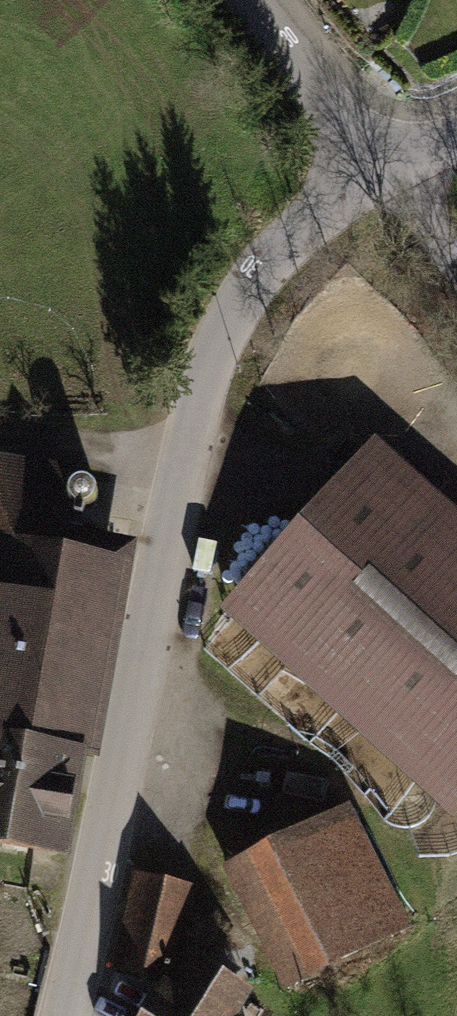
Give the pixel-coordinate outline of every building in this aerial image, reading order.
[(456,789),(456,534),(375,461),(241,609),(451,796),(456,789)] [(0,474),(0,547),(57,557),(71,477),(1,466),(0,474)] [(108,566),(57,557),(0,547),(0,836),(60,847),(77,753),(75,753),(108,566)] [(339,812),(238,862),(297,981),(399,930),(339,812)] [(139,875),(118,966),(171,978),(192,887),(139,875)] [(152,1015),(224,1015),(238,993),(197,967),(175,1000),(166,994),(152,1015)]
